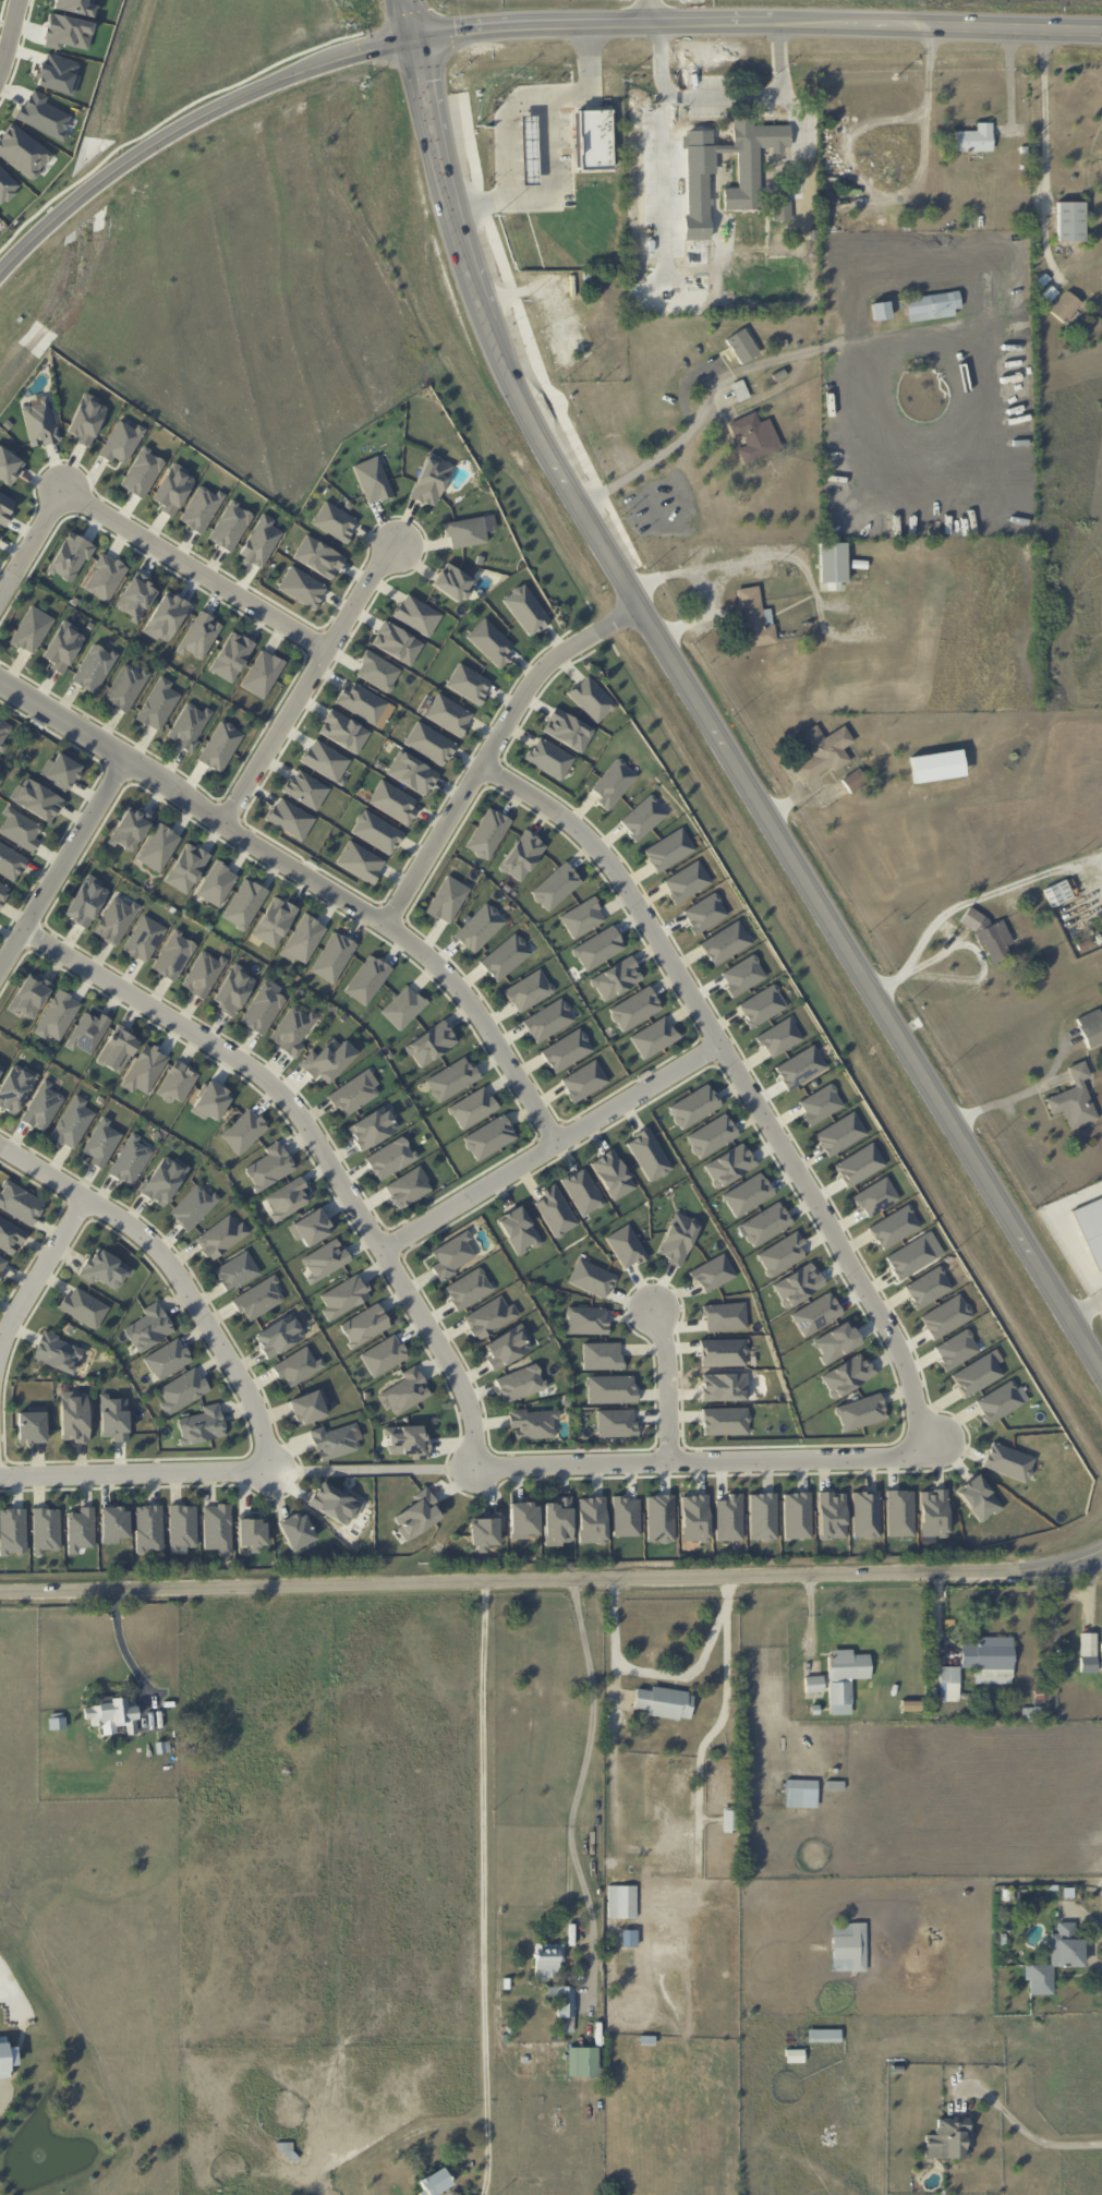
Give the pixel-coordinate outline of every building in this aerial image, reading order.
[(578,110),(609,109),(610,167),(579,168),(578,110)] [(520,117),(533,116),(536,183),(523,184),(520,117)] [(732,119),(753,118),(753,124),(789,124),(789,146),(783,146),(783,153),(772,153),(771,147),(759,147),(759,193),(760,209),(724,209),(724,189),(730,189),(738,189),(738,153),(732,153),(732,119)] [(954,131),(954,151),(992,151),(991,123),(975,123),(975,131),(954,131)] [(0,166),(0,204),(1,205),(20,185),(0,166)] [(789,197),(789,220),(773,220),(773,196),(789,197)] [(1057,241),(1083,241),(1083,202),(1057,202),(1057,241)] [(808,229),(808,240),(816,240),(816,229),(808,229)] [(960,308),(958,291),(905,297),(908,321),(955,316),(954,309),(960,308)] [(1049,311),(1063,323),(1080,302),(1066,291),(1049,311)] [(890,318),(889,301),(871,303),(872,320),(890,318)] [(758,353),(743,328),(725,339),(740,364),(758,353)] [(83,393),(65,435),(89,445),(107,404),(83,393)] [(42,445),(58,442),(48,399),(21,405),(31,447),(42,444),(42,445)] [(727,423),(734,439),(742,435),(746,445),(737,449),(743,464),(781,448),(769,418),(759,422),(755,411),(727,423)] [(126,465),(143,428),(136,424),(134,428),(116,420),(99,456),(110,461),(112,458),(126,465)] [(9,486),(25,463),(0,446),(0,480),(9,486)] [(143,499),(165,461),(142,447),(119,485),(143,499)] [(392,495),(377,455),(352,465),(367,505),(392,495)] [(426,455),(409,498),(435,507),(451,465),(426,455)] [(172,463),(152,499),(161,505),(158,509),(173,517),(195,476),(172,463)] [(215,494),(198,485),(179,521),(203,534),(224,493),(217,490),(215,494)] [(17,501),(0,492),(0,523),(4,525),(17,501)] [(231,553),(253,514),(229,500),(207,539),(231,553)] [(344,543),(357,520),(324,501),(311,524),(344,543)] [(260,569),(282,532),(271,525),(274,520),(262,513),(237,556),(260,569)] [(445,521),(448,548),(487,543),(484,517),(445,521)] [(94,546),(69,531),(46,568),(71,584),(94,546)] [(292,559),(332,580),(345,556),(304,535),(292,559)] [(844,542),(819,543),(819,582),(826,582),(826,590),(845,590),(844,542)] [(128,568),(103,553),(82,588),(107,603),(128,568)] [(430,585),(460,604),(475,582),(445,562),(430,585)] [(277,589),(313,609),(326,586),(290,566),(277,589)] [(139,621),(155,590),(147,586),(151,579),(135,571),(114,608),(139,621)] [(529,637),(550,621),(524,583),(502,598),(529,637)] [(775,643),(771,609),(761,610),(758,586),(735,589),(742,647),(775,643)] [(190,603),(165,590),(143,631),(168,645),(190,603)] [(392,616),(429,637),(442,614),(405,593),(392,616)] [(54,618),(30,605),(9,642),(33,655),(54,618)] [(178,649),(202,662),(222,623),(198,611),(178,649)] [(513,645),(484,617),(465,637),(500,669),(510,658),(505,654),(513,645)] [(52,662),(49,667),(63,675),(85,633),(61,620),(41,657),(52,662)] [(412,665),(423,640),(381,621),(370,646),(412,665)] [(255,644),(231,630),(209,670),(232,683),(255,644)] [(94,694),(117,656),(93,642),(71,680),(94,694)] [(240,686),(263,699),(285,662),(261,649),(240,686)] [(388,693),(401,669),(367,651),(354,674),(388,693)] [(127,713),(148,676),(124,662),(103,699),(127,713)] [(478,704),(491,681),(458,663),(445,686),(478,704)] [(136,719),(159,732),(180,694),(169,688),(172,682),(160,675),(136,719)] [(596,724),(616,705),(586,675),(567,694),(596,724)] [(334,701),(375,726),(388,703),(353,682),(347,692),(342,689),(334,701)] [(462,736),(473,712),(435,695),(424,719),(462,736)] [(167,740),(192,752),(210,712),(185,701),(167,740)] [(542,731),(580,754),(594,731),(554,707),(547,719),(549,720),(542,731)] [(317,734),(359,753),(370,729),(329,710),(317,734)] [(14,726),(0,719),(0,750),(14,726)] [(197,760),(221,773),(244,733),(220,720),(197,760)] [(456,744),(417,721),(404,744),(443,767),(456,744)] [(824,737),(816,725),(798,735),(811,758),(795,767),(804,782),(831,767),(833,771),(852,760),(847,751),(856,746),(844,725),(824,737)] [(574,758),(538,736),(524,759),(560,781),(574,758)] [(350,759),(313,738),(300,761),(336,783),(350,759)] [(438,773),(399,750),(386,773),(425,796),(438,773)] [(910,757),(914,783),(964,776),(960,750),(910,757)] [(47,759),(39,776),(69,790),(81,764),(56,753),(52,762),(47,759)] [(638,776),(618,758),(590,788),(599,797),(596,801),(606,811),(638,776)] [(841,779),(850,793),(867,782),(858,768),(841,779)] [(329,786),(294,770),(283,794),(318,810),(329,786)] [(53,821),(63,796),(21,778),(10,803),(53,821)] [(367,802),(408,826),(415,813),(410,810),(416,800),(381,779),(367,802)] [(618,820),(635,841),(668,816),(652,794),(618,820)] [(304,839),(315,815),(276,798),(266,822),(304,839)] [(152,818),(128,805),(108,840),(132,854),(152,818)] [(39,840),(35,838),(41,826),(6,806),(1,814),(6,817),(0,828),(0,834),(32,852),(39,840)] [(511,820),(488,807),(465,848),(488,861),(511,820)] [(403,833),(364,809),(350,831),(389,855),(403,833)] [(160,873),(181,836),(157,823),(137,860),(160,873)] [(695,850),(682,827),(642,850),(656,873),(695,850)] [(520,883),(546,845),(525,830),(498,867),(520,883)] [(372,884),(385,861),(348,840),(335,864),(372,884)] [(0,842),(0,874),(14,882),(28,858),(0,842)] [(187,895),(210,855),(186,842),(164,881),(187,895)] [(221,907),(237,872),(213,861),(197,896),(221,907)] [(663,878),(674,902),(711,885),(700,861),(663,878)] [(529,893),(547,912),(582,881),(564,862),(529,893)] [(110,888),(86,875),(63,915),(87,928),(110,888)] [(448,924),(469,888),(446,875),(425,911),(448,924)] [(222,918),(245,931),(268,891),(245,878),(222,918)] [(1043,889),(1050,907),(1073,898),(1066,879),(1043,889)] [(11,888),(0,882),(0,906),(11,888)] [(682,909),(693,933),(728,917),(717,893),(682,909)] [(297,909),(274,895),(251,935),(275,948),(297,909)] [(116,946),(140,905),(132,900),(129,906),(113,897),(92,932),(116,946)] [(559,916),(572,939),(606,920),(592,897),(559,916)] [(453,936),(473,955),(505,920),(485,902),(453,936)] [(1003,919),(987,925),(979,907),(966,912),(988,965),(1011,956),(1006,945),(1012,943),(1003,919)] [(305,964),(327,927),(304,913),(279,954),(294,963),(296,959),(305,964)] [(166,928),(142,914),(122,950),(145,964),(166,928)] [(752,944),(740,921),(699,942),(711,965),(752,944)] [(625,948),(611,925),(572,949),(585,972),(625,948)] [(197,944),(174,930),(151,968),(173,982),(197,944)] [(333,984),(356,944),(333,931),(310,971),(333,984)] [(516,933),(479,960),(495,982),(532,954),(516,933)] [(225,962),(202,949),(181,986),(204,999),(225,962)] [(392,969),(370,954),(344,991),(366,1006),(392,969)] [(730,996),(766,980),(755,955),(719,971),(730,996)] [(643,978),(629,956),(590,979),(604,1002),(643,978)] [(255,975),(231,964),(211,1004),(235,1016),(255,975)] [(518,1014),(554,991),(540,968),(504,990),(518,1014)] [(34,1021),(51,983),(26,971),(8,1009),(34,1021)] [(285,998),(274,992),(276,990),(263,982),(239,1022),(262,1036),(285,998)] [(380,1012),(400,1031),(426,1003),(407,984),(380,1012)] [(787,1007),(774,984),(737,1005),(750,1028),(787,1007)] [(622,1033),(662,1009),(648,986),(608,1010),(622,1033)] [(33,1033),(45,1040),(48,1035),(59,1042),(81,1002),(58,989),(33,1033)] [(522,1020),(535,1044),(575,1020),(562,997),(522,1020)] [(305,1046),(300,1042),(315,1019),(292,1003),(268,1039),(296,1058),(305,1046)] [(1101,1009),(1075,1017),(1085,1048),(1101,1042),(1101,1012),(1101,1009)] [(65,1048),(73,1051),(74,1047),(92,1055),(110,1018),(99,1013),(96,1018),(82,1012),(65,1048)] [(629,1036),(643,1060),(679,1039),(665,1016),(629,1036)] [(771,1059),(803,1039),(789,1016),(756,1037),(771,1059)] [(418,1067),(458,1044),(444,1021),(405,1044),(418,1067)] [(140,1037),(116,1024),(96,1061),(120,1075),(140,1037)] [(540,1051),(553,1074),(594,1050),(581,1027),(540,1051)] [(316,1054),(312,1050),(298,1063),(313,1080),(318,1075),(326,1084),(356,1055),(336,1035),(316,1054)] [(146,1094),(169,1057),(146,1043),(120,1086),(132,1093),(135,1087),(146,1094)] [(787,1091),(827,1068),(813,1045),(774,1067),(787,1091)] [(479,1079),(465,1056),(424,1080),(438,1103),(479,1079)] [(171,1103),(173,1098),(182,1103),(199,1072),(175,1059),(156,1095),(171,1103)] [(573,1103),(609,1082),(596,1059),(560,1080),(573,1103)] [(1097,1120),(1083,1080),(1090,1077),(1084,1060),(1067,1067),(1074,1087),(1045,1098),(1051,1115),(1063,1111),(1070,1130),(1097,1120)] [(11,1062),(0,1086),(0,1108),(17,1116),(36,1073),(11,1062)] [(326,1095),(334,1109),(338,1106),(344,1116),(382,1093),(368,1069),(326,1095)] [(20,1120),(32,1127),(33,1125),(45,1132),(64,1097),(50,1088),(52,1084),(44,1079),(20,1120)] [(189,1110),(205,1120),(207,1116),(216,1121),(232,1094),(208,1079),(189,1110)] [(797,1102),(810,1126),(844,1107),(831,1083),(797,1102)] [(667,1106),(680,1130),(721,1107),(707,1084),(667,1106)] [(448,1107),(461,1130),(498,1109),(485,1086),(448,1107)] [(87,1100),(75,1094),(50,1137),(74,1150),(95,1113),(83,1106),(87,1100)] [(357,1149),(397,1132),(386,1107),(347,1124),(357,1149)] [(268,1128),(249,1108),(219,1135),(238,1156),(268,1128)] [(814,1132),(826,1156),(867,1136),(855,1112),(814,1132)] [(738,1136),(725,1113),(685,1136),(698,1159),(738,1136)] [(107,1127),(111,1120),(100,1115),(83,1152),(92,1156),(89,1163),(104,1169),(120,1133),(107,1127)] [(516,1139),(503,1115),(462,1137),(475,1161),(516,1139)] [(626,1140),(649,1182),(672,1169),(649,1128),(626,1140)] [(108,1172),(132,1186),(153,1151),(137,1142),(140,1137),(132,1132),(108,1172)] [(416,1161),(405,1137),(364,1156),(376,1180),(416,1161)] [(267,1155),(243,1168),(257,1192),(295,1170),(278,1140),(264,1148),(267,1155)] [(756,1166),(743,1142),(703,1165),(716,1189),(756,1166)] [(833,1165),(847,1188),(886,1165),(872,1142),(833,1165)] [(634,1190),(615,1149),(591,1160),(610,1201),(634,1190)] [(188,1167),(163,1152),(139,1193),(164,1207),(188,1167)] [(581,1216),(604,1204),(584,1167),(561,1180),(581,1216)] [(395,1208),(432,1192),(421,1168),(384,1184),(395,1208)] [(721,1195),(735,1218),(774,1195),(760,1172),(721,1195)] [(263,1195),(275,1220),(308,1205),(302,1190),(306,1188),(302,1177),(263,1195)] [(853,1194),(865,1217),(899,1200),(887,1177),(853,1194)] [(31,1226),(45,1202),(6,1180),(0,1191),(0,1208),(31,1226)] [(186,1232),(218,1202),(200,1182),(168,1212),(186,1232)] [(544,1197),(535,1203),(555,1238),(578,1225),(554,1183),(541,1191),(544,1197)] [(1070,1210),(1095,1271),(1101,1268),(1101,1197),(1070,1210)] [(792,1224),(778,1201),(738,1224),(752,1248),(792,1224)] [(921,1228),(908,1204),(868,1227),(882,1250),(921,1228)] [(517,1255),(540,1242),(519,1205),(496,1218),(517,1255)] [(287,1227),(297,1241),(300,1239),(306,1248),(333,1231),(318,1207),(287,1227)] [(681,1266),(699,1222),(674,1211),(656,1255),(681,1266)] [(194,1238),(209,1261),(250,1233),(242,1221),(237,1225),(230,1214),(194,1238)] [(0,1217),(0,1248),(13,1255),(26,1231),(0,1217)] [(647,1257),(628,1223),(605,1237),(624,1270),(647,1257)] [(431,1266),(438,1279),(476,1259),(466,1241),(471,1239),(466,1230),(430,1250),(437,1263),(431,1266)] [(804,1257),(798,1246),(803,1243),(796,1231),(755,1254),(768,1278),(804,1257)] [(885,1254),(896,1278),(943,1257),(932,1232),(885,1254)] [(350,1261),(336,1237),(298,1260),(311,1284),(350,1261)] [(116,1290),(124,1275),(128,1277),(133,1268),(94,1246),(78,1276),(91,1283),(94,1278),(116,1290)] [(213,1269),(227,1293),(260,1274),(247,1250),(213,1269)] [(690,1271),(702,1294),(736,1276),(724,1253),(690,1271)] [(9,1261),(0,1256),(0,1276),(9,1261)] [(567,1282),(605,1299),(615,1274),(577,1258),(567,1282)] [(770,1283),(783,1308),(824,1286),(811,1262),(770,1283)] [(953,1289),(940,1266),(903,1286),(916,1310),(953,1289)] [(457,1311),(493,1291),(480,1267),(444,1287),(457,1311)] [(283,1301),(274,1285),(279,1282),(274,1274),(232,1299),(247,1323),(283,1301)] [(371,1299),(359,1274),(319,1293),(327,1308),(322,1311),(327,1320),(371,1299)] [(109,1307),(74,1286),(69,1296),(65,1294),(57,1307),(95,1330),(109,1307)] [(802,1337),(842,1315),(829,1291),(789,1313),(802,1337)] [(973,1317),(959,1293),(919,1316),(932,1340),(973,1317)] [(462,1317),(476,1341),(519,1315),(512,1304),(507,1307),(500,1295),(462,1317)] [(123,1327),(134,1351),(173,1334),(159,1301),(142,1308),(145,1317),(123,1327)] [(338,1325),(351,1348),(390,1327),(377,1303),(338,1325)] [(704,1304),(705,1331),(747,1330),(746,1303),(704,1304)] [(606,1307),(567,1307),(566,1334),(605,1335),(606,1307)] [(254,1332),(264,1357),(304,1340),(293,1316),(254,1332)] [(811,1341),(824,1364),(860,1344),(846,1320),(811,1341)] [(533,1348),(520,1324),(483,1344),(489,1355),(485,1358),(492,1371),(533,1348)] [(944,1370),(980,1354),(969,1329),(933,1346),(944,1370)] [(82,1347),(42,1331),(31,1358),(72,1374),(82,1347)] [(359,1352),(371,1376),(407,1359),(396,1335),(359,1352)] [(191,1361),(178,1338),(143,1357),(156,1381),(191,1361)] [(746,1366),(746,1339),(699,1340),(700,1367),(746,1366)] [(583,1370),(621,1369),(621,1342),(583,1343),(583,1370)] [(325,1369),(320,1358),(313,1361),(307,1348),(271,1364),(278,1379),(284,1376),(289,1385),(325,1369)] [(951,1373),(961,1397),(1003,1378),(992,1354),(951,1373)] [(819,1374),(831,1398),(876,1377),(868,1361),(863,1363),(859,1355),(819,1374)] [(504,1404),(546,1388),(536,1363),(495,1379),(504,1404)] [(401,1372),(405,1381),(376,1393),(381,1404),(387,1401),(393,1414),(430,1397),(416,1365),(401,1372)] [(165,1402),(159,1405),(166,1416),(209,1390),(195,1367),(157,1389),(165,1402)] [(747,1373),(701,1374),(701,1401),(747,1400),(747,1373)] [(588,1403),(635,1402),(634,1376),(587,1376),(588,1403)] [(1027,1402),(1014,1379),(974,1401),(987,1424),(1027,1402)] [(322,1404),(327,1402),(322,1388),(287,1400),(297,1426),(327,1416),(322,1404)] [(60,1391),(61,1441),(88,1441),(87,1394),(78,1395),(78,1391),(60,1391)] [(841,1431),(886,1420),(880,1394),(835,1405),(841,1431)] [(128,1441),(127,1396),(100,1397),(101,1437),(113,1437),(113,1441),(128,1441)] [(202,1406),(203,1413),(176,1419),(182,1446),(225,1435),(217,1402),(202,1406)] [(17,1412),(18,1443),(46,1443),(45,1406),(27,1407),(27,1412),(17,1412)] [(702,1435),(748,1434),(748,1408),(701,1409),(702,1435)] [(508,1411),(508,1428),(514,1428),(515,1439),(554,1438),(553,1418),(559,1418),(558,1409),(508,1411)] [(596,1410),(597,1437),(635,1436),(635,1410),(596,1410)] [(321,1461),(359,1450),(355,1436),(359,1435),(356,1422),(325,1432),(323,1426),(308,1431),(315,1451),(317,1450),(321,1461)] [(386,1455),(413,1454),(413,1459),(427,1459),(426,1425),(385,1427),(386,1455)] [(1035,1458),(991,1441),(982,1466),(1025,1483),(1035,1458)] [(955,1490),(980,1523),(1001,1507),(977,1474),(955,1490)] [(348,1528),(361,1504),(321,1481),(307,1505),(348,1528)] [(441,1519),(434,1507),(437,1505),(426,1487),(412,1495),(416,1502),(391,1517),(405,1541),(441,1519)] [(914,1536),(913,1490),(886,1491),(887,1536),(914,1536)] [(920,1536),(947,1536),(946,1490),(920,1490),(920,1536)] [(878,1491),(852,1491),(853,1538),(880,1537),(878,1491)] [(783,1493),(784,1539),(811,1538),(810,1492),(783,1493)] [(845,1492),(818,1493),(818,1539),(845,1539),(845,1492)] [(743,1540),(742,1493),(727,1494),(727,1500),(715,1500),(716,1541),(743,1540)] [(776,1493),(749,1494),(751,1540),(777,1539),(776,1493)] [(673,1495),(647,1496),(648,1542),(674,1541),(673,1495)] [(682,1542),(709,1541),(708,1495),(681,1495),(682,1542)] [(572,1544),(571,1496),(555,1497),(555,1503),(544,1503),(544,1545),(572,1544)] [(605,1497),(578,1497),(579,1544),(606,1544),(605,1497)] [(640,1536),(639,1497),(613,1497),(613,1536),(640,1536)] [(510,1502),(510,1539),(527,1539),(527,1533),(537,1533),(538,1503),(510,1502)] [(230,1504),(203,1505),(204,1549),(218,1549),(218,1555),(232,1554),(230,1504)] [(169,1506),(170,1553),(187,1553),(187,1547),(197,1547),(196,1505),(169,1506)] [(77,1547),(94,1547),(93,1506),(79,1507),(79,1512),(66,1513),(67,1554),(77,1554),(77,1547)] [(129,1538),(128,1506),(101,1507),(101,1544),(118,1544),(118,1538),(129,1538)] [(162,1550),(162,1506),(135,1506),(136,1550),(162,1550)] [(0,1509),(0,1553),(26,1553),(25,1508),(0,1509)] [(60,1508),(32,1508),(33,1556),(42,1555),(42,1550),(60,1549),(60,1508)] [(279,1519),(290,1555),(308,1549),(306,1542),(313,1540),(304,1511),(279,1519)] [(266,1545),(266,1519),(253,1518),(253,1514),(238,1514),(238,1545),(250,1546),(250,1553),(259,1553),(259,1545),(266,1545)] [(503,1514),(482,1514),(482,1518),(469,1519),(470,1546),(481,1546),(498,1546),(498,1532),(503,1532),(503,1514)] [(1080,1672),(1096,1672),(1095,1633),(1080,1633),(1080,1672)] [(1013,1637),(974,1637),(974,1646),(960,1646),(960,1668),(975,1668),(975,1683),(1012,1684),(1013,1637)] [(869,1678),(869,1654),(852,1654),(852,1649),(827,1650),(829,1715),(852,1714),(851,1679),(869,1678)] [(939,1701),(958,1701),(959,1667),(939,1666),(939,1701)] [(806,1693),(824,1691),(821,1675),(804,1677),(806,1693)] [(633,1708),(647,1710),(646,1715),(689,1720),(693,1692),(650,1686),(649,1690),(635,1688),(633,1708)] [(137,1734),(136,1706),(126,1706),(125,1697),(109,1698),(110,1704),(86,1706),(87,1726),(101,1725),(101,1735),(116,1734),(116,1727),(125,1726),(125,1735),(137,1734)] [(901,1710),(919,1710),(920,1700),(901,1700),(901,1710)] [(816,1780),(786,1780),(785,1807),(816,1807),(816,1780)] [(636,1886),(608,1886),(608,1917),(636,1918),(636,1886)] [(1082,1967),(1082,1939),(1074,1939),(1074,1922),(1057,1922),(1057,1934),(1050,1934),(1050,1964),(1025,1964),(1025,1980),(1030,1980),(1030,1994),(1053,1994),(1053,1967),(1082,1967)] [(866,1971),(865,1923),(831,1923),(832,1972),(866,1971)] [(563,1962),(564,1944),(534,1943),(534,1979),(558,1979),(558,1962),(563,1962)] [(573,1986),(547,1986),(547,2002),(557,2002),(557,2017),(574,2017),(573,1986)] [(840,2042),(840,2030),(808,2029),(807,2041),(840,2042)] [(9,2078),(6,2037),(0,2037),(0,2079),(9,2078)] [(17,2065),(16,2047),(8,2047),(9,2065),(17,2065)] [(567,2076),(598,2077),(598,2048),(567,2047),(567,2076)] [(925,2157),(965,2158),(966,2133),(968,2133),(968,2118),(936,2117),(936,2135),(925,2134),(925,2157)] [(452,2185),(442,2167),(418,2180),(423,2190),(418,2192),(419,2194),(434,2194),(452,2185)]
